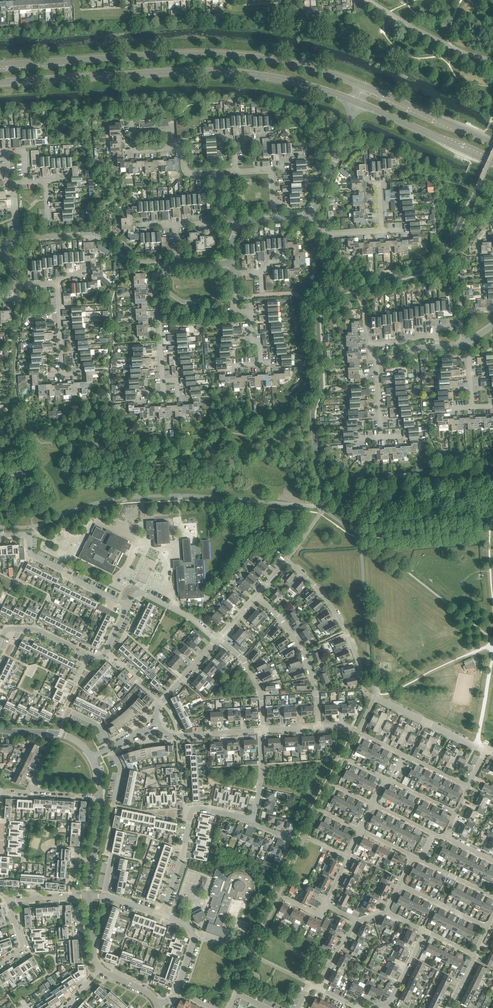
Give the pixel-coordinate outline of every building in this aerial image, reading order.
[(214,124),(213,121),(208,122),(208,125),(204,125),(204,128),(200,128),(200,133),(202,133),(202,136),(210,136),(210,133),(209,133),(209,131),(214,130),(214,124)] [(109,126),(109,131),(123,130),(123,127),(121,127),(121,122),(111,123),(111,125),(109,126)] [(41,129),(32,130),(32,140),(35,140),(35,145),(45,144),(45,139),(38,140),(37,134),(41,134),(41,129)] [(112,137),(112,139),(122,139),(121,133),(124,133),(123,130),(109,131),(110,137),(112,137)] [(110,142),(110,147),(124,146),(124,144),(122,144),(122,139),(112,139),(112,142),(110,142)] [(113,156),(117,155),(123,155),(123,154),(122,150),(125,149),(124,146),(110,147),(111,153),(112,153),(113,156)] [(301,147),(292,148),(292,154),(297,153),(297,156),(296,156),(297,159),(305,158),(304,155),(303,155),(303,150),(302,150),(301,147)] [(120,169),(126,168),(126,163),(125,163),(124,154),(123,154),(123,155),(117,155),(118,168),(120,167),(120,169)] [(226,154),(207,155),(207,159),(204,159),(205,163),(220,162),(219,157),(226,157),(226,154)] [(169,158),(166,158),(167,172),(172,172),(172,170),(175,170),(175,172),(179,171),(179,157),(174,157),(174,160),(169,160),(169,158)] [(163,160),(158,161),(159,171),(161,170),(161,172),(167,172),(166,158),(163,158),(163,160)] [(147,161),(142,162),(142,172),(145,171),(145,173),(151,173),(150,159),(147,159),(147,161)] [(153,159),(150,159),(151,173),(156,173),(156,171),(159,171),(158,161),(153,161),(153,159)] [(391,159),(386,160),(387,175),(389,174),(389,169),(392,169),(392,171),(398,171),(398,165),(395,165),(395,159),(391,160),(391,159)] [(126,168),(126,173),(129,172),(129,174),(135,174),(134,160),(131,160),(131,162),(126,163),(126,168)] [(137,160),(134,160),(135,174),(140,174),(140,172),(142,172),(142,162),(137,162),(137,160)] [(356,167),(357,177),(363,176),(362,171),(365,171),(365,172),(368,172),(367,164),(364,164),(364,165),(359,165),(359,167),(356,167)] [(72,168),(73,177),(78,177),(78,170),(85,170),(85,166),(72,167),(72,168)] [(346,178),(349,175),(342,168),(339,171),(346,178)] [(351,180),(351,185),(365,184),(365,181),(363,182),(363,176),(357,177),(353,177),(353,179),(351,180)] [(354,191),(354,193),(364,193),(363,187),(366,187),(365,184),(351,185),(352,191),(354,191)] [(390,193),(390,196),(409,195),(409,189),(408,189),(408,185),(402,186),(403,189),(399,190),(399,192),(398,193),(398,192),(390,193)] [(352,196),(352,201),(366,201),(366,198),(364,198),(364,193),(354,193),(354,196),(352,196)] [(355,207),(355,209),(365,209),(364,204),(367,204),(366,201),(352,201),(353,207),(355,207)] [(126,210),(127,216),(132,216),(132,213),(138,213),(137,207),(127,208),(128,210),(126,210)] [(353,212),(353,218),(367,217),(367,214),(365,214),(365,209),(355,209),(355,212),(353,212)] [(73,215),(54,216),(54,220),(62,219),(63,219),(63,222),(66,221),(66,224),(72,224),(72,221),(73,221),(73,215)] [(121,219),(121,224),(135,224),(135,221),(133,221),(132,216),(127,216),(122,216),(123,219),(121,219)] [(367,217),(353,218),(354,223),(356,223),(356,226),(366,225),(365,220),(368,220),(367,217)] [(124,233),(128,232),(134,232),(133,227),(135,227),(135,224),(121,224),(121,230),(123,230),(124,233)] [(483,228),(476,236),(479,239),(486,231),(483,228)] [(130,240),(139,240),(139,234),(134,234),(134,232),(128,232),(128,238),(129,238),(130,240)] [(195,242),(196,252),(201,251),(201,250),(205,249),(205,246),(215,246),(215,236),(200,237),(200,233),(189,234),(190,243),(195,242)] [(412,240),(407,240),(407,246),(408,246),(417,246),(417,243),(418,243),(418,237),(419,237),(419,234),(411,235),(411,238),(412,238),(412,240)] [(349,250),(359,249),(359,243),(353,244),(353,241),(354,241),(354,238),(346,239),(346,242),(347,242),(348,247),(349,247),(349,250)] [(402,238),(399,239),(400,253),(405,252),(405,250),(408,250),(408,246),(407,246),(407,240),(402,241),(402,238)] [(386,239),(383,240),(383,254),(389,253),(389,251),(391,251),(391,241),(386,242),(386,239)] [(396,241),(391,241),(391,251),(394,251),(394,253),(400,253),(399,239),(396,239),(396,241)] [(369,240),(366,241),(367,255),(373,254),(373,252),(375,252),(375,242),(370,243),(369,240)] [(380,242),(375,242),(375,252),(378,252),(378,254),(383,254),(383,240),(380,240),(380,242)] [(359,249),(359,253),(362,253),(362,255),(367,255),(366,241),(363,241),(364,243),(359,243),(359,249)] [(293,248),(293,250),(298,250),(298,245),(297,245),(297,242),(287,243),(287,248),(293,248)] [(491,242),(487,243),(483,243),(482,243),(482,246),(480,246),(481,251),(479,251),(480,254),(488,254),(488,251),(487,251),(486,248),(492,248),(491,242)] [(100,245),(97,249),(108,255),(110,251),(100,245)] [(291,256),(291,259),(305,258),(305,252),(303,252),(303,250),(298,250),(293,250),(293,256),(291,256)] [(90,262),(90,264),(97,264),(96,258),(95,258),(95,256),(85,256),(85,262),(90,262)] [(293,262),(294,267),(299,267),(304,266),(303,264),(305,264),(305,258),(291,259),(291,262),(293,262)] [(88,270),(89,272),(103,272),(103,266),(101,266),(101,263),(97,264),(90,264),(91,269),(88,270)] [(294,269),(289,270),(288,270),(289,275),(299,275),(298,272),(300,272),(299,267),(294,267),(294,269)] [(91,275),(91,280),(97,280),(102,280),(101,277),(103,277),(103,272),(89,272),(89,275),(91,275)] [(133,277),(134,283),(148,282),(148,279),(145,279),(145,274),(135,274),(135,277),(133,277)] [(92,283),(86,283),(87,289),(97,288),(96,286),(98,286),(97,280),(91,280),(92,283)] [(136,288),(136,291),(146,290),(146,285),(148,285),(148,282),(134,283),(134,288),(136,288)] [(134,293),(135,299),(149,298),(149,295),(146,295),(146,290),(136,291),(130,291),(130,293),(134,293)] [(137,304),(137,307),(147,306),(147,301),(149,301),(149,298),(135,299),(135,304),(137,304)] [(440,302),(439,302),(440,317),(443,317),(443,311),(446,311),(449,311),(448,298),(439,299),(440,302)] [(135,310),(136,315),(150,314),(150,311),(147,311),(147,306),(137,307),(137,309),(135,310)] [(2,324),(2,321),(12,320),(11,311),(0,312),(0,324),(2,324)] [(138,321),(138,323),(148,322),(148,317),(150,317),(150,314),(136,315),(136,321),(138,321)] [(35,320),(36,326),(54,325),(54,322),(46,322),(46,323),(45,323),(45,320),(41,320),(41,316),(35,317),(36,320),(35,320)] [(351,323),(351,333),(357,333),(357,327),(359,327),(359,328),(362,328),(362,322),(362,320),(359,320),(359,321),(353,322),(353,323),(351,323)] [(136,326),(137,331),(151,330),(151,327),(148,328),(148,322),(138,323),(138,326),(136,326)] [(167,336),(168,339),(187,337),(186,332),(186,328),(180,329),(180,332),(176,332),(176,335),(175,335),(167,336)] [(151,330),(137,331),(137,337),(139,337),(139,339),(149,339),(149,334),(151,333),(151,330)] [(345,336),(346,341),(360,341),(360,338),(357,338),(357,333),(351,333),(347,333),(347,336),(345,336)] [(348,347),(348,349),(358,349),(358,344),(360,344),(360,341),(346,341),(346,347),(348,347)] [(346,352),(347,358),(361,357),(361,354),(359,354),(358,349),(348,349),(348,352),(346,352)] [(349,363),(349,366),(359,365),(359,360),(361,360),(361,357),(347,358),(347,363),(349,363)] [(347,368),(348,374),(362,373),(362,370),(360,370),(359,365),(349,366),(349,368),(347,368)] [(284,374),(279,374),(279,380),(280,383),(285,382),(284,379),(289,379),(289,377),(290,376),(290,371),(291,371),(291,368),(282,368),(283,372),(284,372),(284,374)] [(385,378),(385,381),(404,379),(404,374),(403,370),(398,370),(398,374),(394,374),(394,377),(393,378),(393,377),(385,378)] [(86,372),(87,380),(87,387),(91,387),(90,382),(93,382),(92,375),(99,375),(99,371),(95,371),(95,372),(86,372)] [(221,383),(230,383),(231,383),(230,377),(225,377),(225,375),(226,375),(225,372),(217,372),(218,375),(219,375),(219,381),(221,381),(221,383)] [(268,375),(263,375),(263,385),(266,385),(266,387),(271,386),(270,372),(268,372),(268,375)] [(273,372),(270,372),(271,386),(277,386),(277,384),(280,384),(280,383),(279,380),(279,374),(274,374),(273,372)] [(252,376),(246,376),(247,386),(249,386),(250,388),(255,387),(254,373),(251,373),(252,376)] [(257,373),(254,373),(255,387),(261,387),(261,385),(263,385),(263,375),(257,375),(257,373)] [(362,373),(348,374),(348,379),(350,379),(350,382),(360,381),(360,376),(362,376),(362,373)] [(231,383),(230,383),(231,387),(233,387),(233,389),(239,388),(238,374),(235,374),(235,377),(230,377),(231,383)] [(241,374),(238,374),(239,388),(245,388),(245,386),(247,386),(246,376),(241,376),(241,374)] [(35,390),(38,390),(38,383),(38,375),(29,376),(29,375),(25,376),(25,379),(32,379),(32,386),(35,386),(35,390)] [(489,382),(492,382),(492,376),(491,376),(491,379),(480,380),(480,385),(484,385),(484,382),(489,382)] [(84,382),(79,383),(79,393),(82,393),(82,395),(88,394),(87,387),(87,380),(84,380),(84,382)] [(68,383),(62,384),(63,394),(63,396),(71,395),(71,381),(67,381),(68,383)] [(74,381),(71,381),(71,395),(77,395),(77,393),(79,393),(79,383),(74,383),(74,381)] [(51,384),(46,385),(47,395),(49,395),(49,397),(55,396),(54,382),(51,382),(51,384)] [(57,382),(54,382),(55,396),(61,396),(60,394),(63,394),(62,384),(57,384),(57,382)] [(38,390),(39,397),(44,397),(46,399),(47,399),(47,398),(47,395),(46,385),(41,385),(41,383),(38,383),(38,390)] [(193,404),(188,405),(188,411),(189,411),(198,410),(198,407),(199,407),(199,402),(200,402),(200,399),(192,399),(192,402),(193,402),(193,404)] [(130,414),(139,414),(140,414),(139,408),(134,408),(134,406),(135,406),(135,403),(124,403),(124,408),(128,408),(128,412),(130,411),(130,414)] [(177,405),(172,406),(172,416),(175,416),(175,418),(181,417),(180,403),(177,403),(177,405)] [(183,403),(180,403),(181,417),(186,417),(186,415),(189,415),(189,411),(188,411),(188,405),(183,405),(183,403)] [(161,406),(156,407),(156,417),(159,417),(159,419),(164,418),(163,404),(160,404),(161,406)] [(166,404),(163,404),(164,418),(170,418),(170,416),(172,416),(172,406),(167,406),(166,404)] [(140,414),(139,414),(140,418),(142,418),(143,420),(148,419),(147,405),(144,405),(144,407),(139,408),(140,414)] [(150,405),(147,405),(148,419),(154,419),(154,417),(156,417),(156,407),(150,407),(150,405)] [(439,429),(448,428),(448,425),(448,419),(443,419),(443,417),(444,417),(443,414),(432,415),(430,418),(437,418),(437,423),(438,423),(438,426),(439,429)] [(485,417),(480,417),(481,427),(483,427),(483,429),(489,429),(488,414),(485,415),(485,417)] [(469,418),(464,418),(465,428),(467,428),(467,430),(473,430),(472,415),(469,416),(469,418)] [(475,415),(472,415),(473,430),(478,429),(478,427),(481,427),(480,417),(475,417),(475,415)] [(448,425),(448,428),(448,429),(451,429),(451,431),(457,431),(456,416),(453,417),(453,419),(448,419),(448,425)] [(459,416),(456,416),(457,431),(462,430),(462,428),(465,428),(464,418),(459,418),(459,416)] [(411,447),(406,447),(406,453),(416,452),(416,449),(417,449),(417,444),(418,444),(418,441),(410,441),(410,444),(411,444),(411,447)] [(348,456),(357,456),(357,450),(352,450),(352,448),(353,448),(353,445),(345,445),(345,448),(346,448),(346,454),(348,454),(348,456)] [(395,447),(390,448),(390,458),(392,458),(393,460),(398,459),(398,445),(395,445),(395,447)] [(400,445),(398,445),(398,459),(404,459),(404,457),(406,457),(406,453),(406,447),(401,447),(400,445)] [(379,448),(373,449),(374,459),(376,459),(376,461),(382,460),(381,446),(378,446),(379,448)] [(384,446),(381,446),(382,460),(388,460),(388,458),(390,458),(390,448),(384,448),(384,446)] [(357,456),(357,460),(360,460),(360,462),(366,461),(365,447),(362,447),(362,449),(357,450),(357,456)] [(368,447),(365,447),(366,461),(371,461),(371,459),(374,459),(373,449),(368,449),(368,447)] [(170,544),(169,533),(169,522),(156,523),(156,520),(146,521),(147,535),(149,535),(149,540),(153,540),(154,548),(161,547),(161,544),(170,544)] [(128,541),(121,537),(112,533),(112,532),(106,529),(105,532),(101,530),(102,528),(95,524),(91,532),(93,533),(92,536),(90,535),(87,541),(78,558),(112,574),(123,553),(125,554),(127,550),(129,550),(131,545),(127,543),(128,541)] [(181,561),(173,562),(173,567),(176,567),(176,573),(178,592),(180,592),(180,599),(197,598),(197,594),(201,594),(201,598),(203,597),(203,594),(203,586),(205,586),(203,560),(210,559),(209,540),(201,541),(201,547),(190,547),(190,539),(182,539),(182,541),(183,561),(181,561)] [(261,561),(255,568),(261,572),(263,570),(264,572),(268,567),(261,561)] [(26,574),(28,575),(34,565),(32,564),(32,565),(28,563),(25,568),(25,570),(28,571),(26,574)] [(32,573),(35,575),(38,568),(35,567),(35,565),(34,565),(28,575),(31,576),(32,573)] [(37,579),(39,580),(44,570),(42,569),(42,570),(38,568),(35,575),(38,576),(37,579)] [(255,568),(250,574),(255,579),(257,577),(258,578),(262,574),(261,572),(255,568)] [(42,578),(45,580),(48,573),(45,572),(46,570),(44,570),(39,580),(41,581),(42,578)] [(285,583),(289,587),(294,582),(291,580),(295,576),(290,571),(287,576),(284,574),(281,577),(281,578),(283,579),(284,579),(287,581),(285,583)] [(47,584),(49,585),(54,575),(53,574),(52,575),(48,573),(45,580),(48,582),(47,584)] [(250,574),(244,581),(249,586),(251,583),(252,585),(256,580),(255,579),(250,574)] [(52,584),(55,585),(57,582),(59,578),(55,577),(56,575),(54,575),(49,585),(51,586),(52,584)] [(294,582),(289,587),(294,591),(295,589),(298,592),(305,584),(300,580),(296,584),(294,582)] [(249,586),(244,581),(238,587),(243,592),(246,590),(247,591),(251,587),(249,586)] [(55,593),(57,594),(63,584),(61,583),(60,584),(57,582),(55,585),(53,589),(57,590),(55,593)] [(61,592),(64,594),(67,587),(64,585),(64,584),(63,584),(57,594),(59,595),(61,592)] [(65,598),(68,599),(73,589),(71,588),(71,589),(67,587),(64,594),(67,595),(65,598)] [(71,597),(74,599),(77,592),(74,591),(74,589),(73,589),(68,599),(70,600),(71,597)] [(278,596),(280,597),(283,593),(278,589),(276,591),(274,589),(268,597),(273,601),(278,596)] [(306,604),(307,605),(312,601),(310,599),(315,595),(311,590),(309,592),(307,589),(302,593),(304,596),(303,597),(306,600),(304,601),(306,604)] [(76,603),(78,604),(83,594),(81,593),(81,594),(77,592),(74,599),(77,600),(76,603)] [(228,599),(233,604),(235,605),(239,600),(237,599),(239,597),(234,592),(228,599)] [(81,602),(84,604),(88,597),(84,596),(85,594),(83,594),(78,604),(80,605),(81,602)] [(86,608),(88,609),(93,599),(92,598),(91,599),(88,597),(84,604),(87,605),(86,608)] [(93,599),(88,609),(90,610),(91,608),(95,609),(98,602),(94,601),(95,599),(93,599)] [(228,599),(222,605),(228,610),(229,611),(233,607),(232,606),(233,604),(228,599)] [(312,601),(307,605),(311,610),(313,608),(315,611),(323,605),(319,600),(314,603),(312,601)] [(145,606),(144,607),(155,612),(156,610),(153,609),(155,606),(148,603),(146,606),(145,606)] [(5,616),(10,606),(8,605),(6,607),(3,606),(0,612),(0,613),(3,614),(3,615),(5,616)] [(216,612),(222,617),(223,618),(227,613),(226,612),(228,610),(222,605),(216,612)] [(10,618),(12,614),(14,611),(13,611),(10,609),(12,607),(10,606),(5,616),(6,617),(7,616),(10,618)] [(15,617),(17,618),(22,607),(20,606),(18,609),(15,607),(13,611),(14,611),(12,614),(16,616),(15,617)] [(22,619),(24,615),(26,612),(25,612),(23,611),(24,608),(22,607),(17,618),(18,618),(19,617),(22,619)] [(27,618),(29,619),(34,608),(32,607),(31,610),(27,608),(25,612),(26,612),(24,615),(28,617),(27,618)] [(145,609),(143,613),(150,616),(151,613),(154,614),(155,612),(144,607),(144,609),(145,609)] [(34,608),(29,619),(30,620),(31,618),(35,620),(38,614),(35,612),(36,609),(34,608)] [(299,620),(294,614),(296,612),(293,608),(288,611),(289,614),(287,615),(293,624),(299,620)] [(256,610),(252,615),(259,621),(262,618),(264,620),(268,616),(263,612),(261,615),(256,610)] [(41,622),(43,623),(48,613),(46,611),(45,614),(42,613),(38,619),(42,621),(41,622)] [(222,617),(216,612),(211,618),(218,624),(221,620),(220,619),(222,617)] [(319,621),(322,626),(328,623),(326,620),(331,617),(327,612),(319,617),(321,620),(319,621)] [(45,623),(49,624),(52,618),(49,616),(50,614),(48,613),(43,623),(45,624),(45,623)] [(140,616),(139,617),(150,623),(151,621),(148,619),(150,616),(143,613),(141,616),(140,616)] [(102,616),(101,618),(111,623),(112,622),(111,621),(113,617),(109,616),(106,614),(105,617),(102,616)] [(259,621),(252,615),(248,620),(253,624),(251,626),(257,631),(259,629),(255,626),(259,621)] [(52,627),(53,628),(59,618),(57,617),(55,619),(52,618),(49,624),(52,626),(52,627)] [(140,620),(138,623),(145,626),(146,623),(149,625),(150,623),(139,617),(139,619),(140,620)] [(56,628),(59,630),(62,623),(59,621),(61,619),(59,618),(53,628),(55,629),(56,628)] [(103,621),(101,624),(108,628),(109,624),(111,625),(111,623),(101,618),(100,620),(103,621)] [(62,632),(64,633),(69,623),(67,622),(65,624),(62,623),(59,630),(62,631),(62,632)] [(328,623),(322,626),(325,631),(327,630),(329,633),(337,628),(334,622),(329,625),(328,623)] [(66,633),(69,635),(73,628),(69,626),(71,624),(69,623),(64,633),(65,634),(66,633)] [(135,626),(134,628),(145,633),(146,631),(143,630),(145,626),(138,623),(136,627),(135,626)] [(97,626),(96,628),(106,633),(107,632),(106,631),(108,628),(101,624),(100,627),(97,626)] [(311,638),(307,632),(309,631),(306,626),(300,630),(302,632),(300,634),(305,642),(311,638)] [(72,637),(74,638),(79,628),(77,627),(76,629),(73,628),(69,635),(73,636),(72,637)] [(271,636),(274,639),(281,632),(276,627),(272,631),(270,629),(266,634),(267,636),(270,638),(271,636)] [(79,628),(74,638),(75,639),(76,638),(80,640),(80,639),(82,640),(83,637),(81,636),(83,633),(80,631),(81,629),(79,628)] [(98,632),(96,635),(103,638),(104,634),(106,635),(106,633),(96,628),(95,630),(98,632)] [(145,633),(134,628),(133,629),(135,630),(133,634),(140,637),(141,634),(144,635),(145,633)] [(188,636),(191,638),(197,644),(202,639),(197,635),(199,633),(194,629),(188,636)] [(240,629),(236,633),(243,639),(246,636),(248,639),(252,635),(247,631),(245,633),(240,629)] [(243,639),(236,633),(232,638),(237,642),(235,644),(240,648),(242,646),(239,644),(243,639)] [(92,636),(91,638),(101,644),(102,642),(101,641),(103,638),(96,635),(95,638),(92,636)] [(277,647),(280,652),(285,648),(283,646),(288,643),(284,637),(276,643),(278,646),(277,647)] [(101,644),(91,638),(90,640),(93,642),(91,645),(93,646),(98,648),(99,645),(100,645),(101,644)] [(182,643),(184,645),(185,645),(187,647),(188,645),(193,649),(197,644),(191,638),(186,643),(184,641),(182,643)] [(333,647),(335,652),(341,650),(340,647),(345,645),(343,639),(333,642),(335,646),(333,647)] [(20,652),(22,653),(28,642),(26,641),(25,643),(22,641),(19,647),(22,649),(20,652)] [(29,653),(31,649),(32,646),(29,644),(29,643),(28,642),(22,653),(24,654),(26,651),(29,653)] [(32,653),(34,654),(40,644),(38,643),(37,644),(34,642),(33,645),(32,646),(31,649),(34,650),(32,653)] [(38,652),(41,654),(44,647),(41,646),(41,644),(40,644),(34,654),(37,655),(38,652)] [(120,654),(121,655),(129,646),(128,645),(125,647),(123,645),(118,650),(121,653),(120,654)] [(178,648),(176,650),(180,654),(182,652),(187,656),(191,651),(187,647),(185,645),(184,645),(180,650),(178,648)] [(124,655),(127,658),(131,652),(129,650),(131,648),(129,646),(121,655),(123,656),(124,655)] [(43,658),(45,659),(50,649),(48,648),(48,649),(44,647),(41,654),(44,655),(43,658)] [(260,655),(257,652),(259,651),(254,647),(250,652),(252,654),(249,658),(254,662),(260,655)] [(285,648),(280,652),(282,655),(283,656),(285,655),(287,658),(295,653),(291,647),(287,651),(285,648)] [(321,661),(319,655),(321,654),(320,648),(313,651),(314,654),(312,654),(315,664),(321,661)] [(48,657),(51,659),(54,652),(51,651),(52,649),(50,649),(45,659),(47,660),(48,657)] [(223,649),(219,653),(226,659),(230,654),(223,649)] [(176,655),(172,660),(179,665),(183,661),(178,656),(180,654),(176,650),(174,652),(176,655)] [(341,650),(335,652),(337,657),(339,656),(341,660),(350,656),(347,650),(342,652),(341,650)] [(53,663),(55,664),(60,654),(58,653),(58,654),(54,652),(51,659),(54,660),(53,663)] [(129,662),(130,663),(138,654),(136,652),(134,655),(131,652),(127,658),(129,661),(129,662)] [(220,662),(218,664),(223,668),(225,666),(222,663),(226,659),(219,653),(215,658),(220,662)] [(58,663),(61,664),(65,657),(61,656),(62,655),(60,654),(55,664),(57,665),(58,663)] [(132,663),(135,666),(140,660),(137,658),(139,655),(138,654),(130,663),(131,664),(132,663)] [(63,668),(65,669),(70,659),(69,658),(68,659),(65,657),(61,664),(64,666),(63,668)] [(5,663),(15,668),(16,666),(14,665),(15,661),(8,658),(7,662),(6,661),(5,663)] [(288,666),(289,671),(296,669),(295,666),(300,665),(298,658),(288,662),(290,665),(288,666)] [(70,659),(65,669),(67,670),(69,668),(72,669),(73,667),(75,663),(71,661),(72,660),(70,659)] [(137,669),(139,670),(146,661),(145,660),(143,662),(140,660),(135,666),(138,668),(137,669)] [(179,665),(172,660),(168,664),(165,662),(163,664),(168,668),(170,666),(175,670),(179,665)] [(141,671),(144,673),(149,667),(146,665),(148,663),(146,661),(139,670),(140,671),(141,671)] [(263,669),(264,671),(270,669),(268,664),(266,664),(264,661),(255,665),(258,671),(263,669)] [(102,664),(101,665),(110,673),(111,671),(109,669),(111,667),(106,662),(103,665),(102,664)] [(211,662),(207,666),(214,672),(218,668),(221,670),(223,668),(218,664),(216,666),(211,662)] [(3,668),(10,672),(12,669),(14,670),(15,668),(5,663),(4,664),(5,665),(3,668)] [(100,668),(98,670),(104,675),(106,673),(108,675),(110,673),(101,665),(100,667),(100,668)] [(342,672),(343,677),(350,676),(349,673),(354,672),(353,665),(343,667),(344,671),(342,672)] [(208,675),(206,677),(211,681),(213,679),(210,677),(214,672),(207,666),(203,671),(208,675)] [(146,677),(147,678),(155,669),(153,667),(151,670),(149,667),(144,673),(147,676),(146,677)] [(10,678),(11,676),(9,675),(10,672),(3,668),(2,672),(0,671),(0,672),(0,673),(10,678)] [(149,678),(152,680),(152,681),(154,678),(157,675),(155,673),(157,670),(155,669),(147,678),(148,679),(149,678)] [(270,669),(264,671),(266,674),(261,677),(264,682),(273,678),(271,674),(273,674),(270,669)] [(296,669),(289,671),(291,677),(293,676),(295,680),(304,677),(302,670),(296,672),(296,669)] [(329,682),(326,675),(329,675),(327,669),(320,671),(321,674),(319,675),(322,685),(329,682)] [(94,672),(93,674),(102,682),(104,680),(101,678),(104,675),(98,670),(95,673),(94,672)] [(118,682),(119,683),(127,675),(126,673),(125,674),(122,672),(117,677),(120,680),(118,682)] [(3,681),(5,682),(7,679),(9,680),(10,678),(0,673),(0,680),(3,681)] [(93,676),(90,679),(96,684),(98,681),(101,683),(102,682),(93,674),(92,675),(93,676)] [(123,683),(126,685),(128,683),(131,679),(128,677),(128,676),(127,675),(119,683),(121,685),(123,683)] [(200,675),(196,680),(202,686),(205,688),(211,681),(206,677),(204,679),(200,675)] [(350,676),(343,677),(344,683),(347,682),(348,686),(357,684),(356,677),(350,679),(350,676)] [(55,679),(54,681),(65,686),(68,681),(66,680),(67,678),(64,677),(63,679),(60,677),(58,680),(55,679)] [(151,687),(153,688),(161,680),(159,678),(157,680),(154,678),(152,681),(152,680),(149,684),(152,686),(151,687)] [(87,681),(86,682),(95,690),(96,689),(94,686),(96,684),(90,679),(88,682),(87,681)] [(161,680),(153,688),(154,690),(155,689),(158,691),(163,686),(160,683),(162,681),(161,680)] [(202,686),(196,680),(192,684),(197,688),(195,690),(199,695),(201,692),(204,688),(202,686)] [(54,688),(57,689),(63,692),(63,691),(65,686),(54,681),(53,683),(56,684),(54,688)] [(95,690),(86,682),(84,684),(85,685),(83,688),(88,693),(91,690),(93,692),(95,690)] [(126,685),(123,688),(125,690),(123,693),(125,694),(133,686),(133,685),(131,684),(131,685),(128,683),(126,685)] [(301,690),(306,689),(306,683),(300,683),(296,683),(296,687),(294,687),(295,693),(301,693),(301,690)] [(271,691),(271,695),(278,694),(277,689),(275,689),(275,685),(265,685),(265,692),(271,691)] [(53,690),(52,692),(63,698),(65,693),(63,691),(63,692),(57,689),(56,692),(53,690)] [(63,698),(52,692),(51,695),(54,696),(52,699),(56,701),(55,703),(58,704),(59,702),(60,703),(63,698)] [(143,693),(139,697),(147,704),(151,700),(143,693)] [(169,700),(172,705),(183,699),(182,697),(179,699),(178,695),(169,700)] [(77,707),(78,708),(84,697),(82,696),(80,698),(77,697),(74,703),(76,704),(77,707)] [(82,708),(84,709),(88,702),(84,700),(86,698),(84,697),(78,708),(80,708),(82,708)] [(139,697),(136,701),(143,708),(147,704),(139,697)] [(172,705),(175,710),(183,706),(181,703),(184,701),(183,699),(172,705)] [(7,711),(9,712),(14,701),(12,700),(11,703),(7,701),(6,704),(4,707),(4,708),(6,709),(7,711)] [(347,701),(348,704),(348,713),(354,713),(354,708),(356,708),(356,700),(347,701)] [(15,713),(16,711),(16,710),(18,706),(15,705),(16,702),(14,701),(9,712),(10,713),(12,712),(15,713)] [(87,712),(89,713),(94,702),(92,701),(91,703),(88,702),(84,709),(86,710),(87,712)] [(136,701),(132,705),(139,712),(143,708),(136,701)] [(331,714),(331,705),(325,706),(325,701),(322,701),(322,709),(325,708),(325,715),(331,714)] [(336,705),(331,705),(331,714),(337,714),(337,708),(339,708),(339,701),(336,701),(336,705)] [(342,701),(339,701),(339,708),(342,707),(342,714),(348,713),(348,704),(342,705),(342,701)] [(19,714),(20,714),(26,703),(24,702),(22,705),(19,704),(18,706),(16,710),(16,711),(16,710),(18,711),(19,714)] [(92,713),(94,714),(98,707),(95,705),(96,703),(94,702),(89,713),(90,713),(92,713)] [(26,715),(27,714),(28,713),(30,709),(26,707),(28,704),(26,703),(20,714),(22,715),(24,714),(26,715)] [(295,708),(290,708),(290,717),(296,717),(296,710),(298,710),(298,704),(295,704),(295,708)] [(298,704),(298,710),(301,710),(301,716),(307,716),(307,707),(303,707),(303,704),(301,704),(298,704)] [(30,716),(32,717),(38,706),(35,705),(34,708),(31,706),(30,709),(28,713),(27,714),(28,713),(30,714),(31,716),(30,716)] [(132,705),(128,708),(135,716),(139,712),(132,705)] [(273,706),(273,709),(273,718),(279,718),(279,711),(281,711),(281,705),(276,705),(276,706),(273,706)] [(284,705),(281,705),(281,711),(284,711),(284,717),(290,717),(290,708),(284,708),(284,705)] [(38,718),(39,715),(41,711),(38,709),(40,707),(38,706),(32,717),(34,718),(36,717),(38,718)] [(97,717),(99,718),(104,707),(102,706),(101,708),(98,707),(94,714),(97,715),(97,717)] [(175,710),(177,715),(188,710),(187,708),(184,709),(183,706),(175,710)] [(42,719),(44,719),(49,708),(47,707),(46,710),(43,708),(41,711),(39,715),(41,716),(42,718),(42,719)] [(103,718),(105,719),(107,715),(108,712),(105,710),(106,708),(104,707),(99,718),(100,718),(103,718)] [(240,711),(234,712),(234,720),(240,720),(240,714),(243,714),(242,707),(239,708),(240,711)] [(245,707),(242,707),(243,714),(246,713),(246,720),(252,719),(251,710),(245,711),(245,707)] [(49,708),(44,719),(45,720),(48,719),(50,720),(52,715),(53,713),(50,712),(51,709),(49,708)] [(128,708),(124,712),(131,720),(135,716),(128,708)] [(228,708),(225,709),(225,715),(228,715),(228,721),(234,720),(234,712),(228,712),(228,708)] [(217,722),(216,713),(210,713),(210,709),(207,710),(207,716),(210,716),(211,722),(217,722)] [(222,712),(216,713),(217,722),(223,721),(222,715),(225,715),(225,709),(222,709),(222,712)] [(180,720),(188,716),(191,715),(188,710),(177,715),(180,720)] [(124,712),(120,715),(127,724),(131,720),(124,712)] [(374,713),(372,719),(381,723),(386,714),(382,712),(380,716),(374,713)] [(386,714),(381,723),(391,728),(393,723),(388,720),(390,716),(387,714),(386,714)] [(120,715),(116,719),(122,727),(127,724),(120,715)] [(180,720),(182,725),(193,720),(192,718),(189,719),(188,716),(180,720)] [(116,719),(112,722),(118,731),(122,727),(116,719)] [(372,731),(376,733),(381,723),(372,719),(369,724),(375,727),(372,731)] [(193,720),(182,725),(185,731),(193,726),(191,723),(194,722),(193,720)] [(118,731),(112,722),(107,725),(111,735),(118,731)] [(381,723),(376,733),(380,735),(383,730),(388,733),(391,728),(381,723)] [(398,725),(396,731),(405,735),(410,726),(406,724),(404,728),(398,725)] [(410,726),(405,735),(415,740),(417,735),(412,732),(414,728),(410,726)] [(397,743),(401,745),(405,735),(396,731),(393,736),(399,738),(397,743)] [(331,735),(325,736),(325,745),(331,744),(331,748),(334,748),(334,742),(331,742),(331,735)] [(405,735),(401,745),(405,747),(407,742),(412,745),(415,740),(405,735)] [(319,743),(317,743),(317,749),(317,750),(320,750),(320,745),(325,745),(325,736),(319,736),(319,743)] [(423,737),(420,742),(430,747),(434,738),(430,736),(428,740),(423,737)] [(302,744),(300,744),(300,750),(303,750),(303,746),(308,746),(308,737),(302,737),(302,744)] [(314,737),(308,737),(308,746),(314,745),(314,749),(317,749),(317,743),(314,743),(314,737)] [(286,747),(291,747),(291,738),(285,738),(285,745),(283,745),(283,751),(286,751),(286,747)] [(291,738),(291,747),(295,747),(295,750),(297,750),(298,753),(300,752),(300,750),(300,744),(297,744),(297,738),(291,738)] [(434,738),(430,747),(439,752),(442,747),(436,744),(438,740),(434,738)] [(269,748),(274,748),(274,739),(268,739),(268,746),(266,746),(266,752),(269,752),(269,748)] [(278,751),(283,751),(283,745),(280,745),(280,739),(274,739),(274,748),(278,748),(278,751)] [(30,744),(29,747),(39,752),(40,750),(38,749),(40,746),(31,742),(27,740),(26,742),(30,744)] [(244,747),(242,747),(242,754),(242,753),(244,753),(245,753),(244,750),(250,749),(250,740),(244,741),(244,747)] [(355,752),(360,754),(367,741),(364,740),(361,745),(359,744),(355,752)] [(239,741),(233,742),(233,750),(239,750),(239,754),(242,754),(242,747),(239,747),(239,741)] [(360,754),(365,757),(369,749),(367,748),(370,742),(367,741),(360,754)] [(222,742),(216,743),(216,752),(222,751),(223,755),(225,755),(225,748),(222,749),(222,742)] [(227,748),(225,748),(225,755),(228,754),(227,751),(233,750),(233,742),(227,742),(227,748)] [(421,755),(425,757),(430,747),(420,742),(418,748),(423,750),(421,755)] [(216,752),(216,743),(210,743),(210,749),(208,749),(208,756),(211,756),(211,752),(216,752)] [(365,757),(370,759),(377,746),(374,744),(371,750),(369,749),(365,757)] [(370,759),(375,762),(379,754),(376,753),(379,747),(377,746),(370,759)] [(24,748),(23,750),(35,756),(37,753),(39,754),(39,752),(29,747),(27,750),(24,748)] [(430,747),(425,757),(429,759),(431,754),(437,757),(439,752),(430,747)] [(447,749),(444,754),(454,759),(458,750),(455,748),(452,752),(447,749)] [(375,762),(380,764),(386,751),(384,749),(381,755),(379,754),(375,762)] [(25,754),(24,757),(35,762),(35,760),(33,759),(35,756),(23,750),(22,752),(25,754)] [(139,750),(134,751),(137,761),(142,760),(139,750)] [(458,750),(454,759),(463,764),(466,759),(460,756),(462,751),(458,750)] [(134,751),(128,753),(132,763),(137,761),(134,751)] [(386,751),(380,764),(385,766),(388,759),(386,758),(389,752),(386,751)] [(132,763),(128,753),(121,755),(126,765),(132,763)] [(445,767),(449,769),(454,759),(444,754),(442,760),(447,762),(445,767)] [(19,757),(18,760),(30,766),(32,762),(34,763),(35,762),(24,757),(23,759),(19,757)] [(454,759),(449,769),(453,771),(455,766),(461,769),(463,764),(454,759)] [(21,763),(19,766),(30,771),(31,770),(29,769),(30,766),(18,760),(17,762),(21,763)] [(484,772),(488,773),(489,770),(492,772),(492,762),(491,767),(487,765),(484,772)] [(342,778),(348,780),(354,767),(351,765),(349,771),(346,770),(346,771),(345,770),(342,776),(343,777),(342,778)] [(407,777),(412,780),(419,766),(416,765),(413,771),(411,770),(407,777)] [(14,767),(13,769),(25,775),(27,772),(29,773),(30,771),(19,766),(18,769),(14,767)] [(412,780),(417,782),(421,775),(419,773),(421,768),(419,766),(412,780)] [(348,780),(352,783),(356,775),(354,774),(357,768),(354,767),(348,780)] [(16,773),(14,776),(25,781),(26,780),(24,779),(25,775),(13,769),(12,771),(16,773)] [(352,783),(357,785),(364,772),(361,770),(358,776),(356,775),(352,783)] [(417,782),(422,785),(428,771),(426,770),(423,776),(421,775),(417,782)] [(422,785),(427,787),(430,779),(428,778),(431,773),(428,771),(422,785)] [(357,785),(362,787),(366,780),(364,779),(366,773),(364,772),(357,785)] [(362,787),(367,790),(373,776),(371,775),(368,781),(366,780),(362,787)] [(427,787),(431,789),(438,776),(435,775),(433,780),(430,779),(427,787)] [(25,781),(14,776),(13,779),(9,777),(8,779),(12,781),(21,785),(22,782),(24,783),(25,781)] [(373,776),(367,790),(372,792),(376,785),(373,783),(376,778),(373,776)] [(431,789),(436,792),(440,784),(438,783),(441,777),(438,776),(431,789)] [(436,792),(441,794),(448,781),(445,780),(442,785),(440,784),(436,792)] [(441,794),(446,797),(450,789),(448,788),(450,782),(448,781),(441,794)] [(446,797),(451,799),(458,786),(455,784),(452,790),(450,789),(446,797)] [(492,788),(492,785),(491,784),(490,787),(484,784),(482,790),(490,794),(492,788)] [(382,797),(387,799),(393,786),(391,785),(388,790),(385,789),(382,797)] [(387,799),(391,802),(395,794),(393,793),(396,787),(393,786),(387,799)] [(458,786),(451,799),(456,802),(460,794),(457,793),(460,787),(458,786)] [(219,802),(224,803),(227,790),(224,789),(223,793),(221,793),(219,802)] [(391,802),(396,804),(403,791),(400,789),(397,795),(395,794),(391,802)] [(230,804),(235,805),(238,792),(235,791),(234,795),(232,795),(230,804)] [(330,803),(335,806),(342,793),(339,791),(336,797),(334,796),(332,799),(330,798),(329,802),(330,803)] [(396,804),(401,807),(405,799),(403,798),(406,792),(403,791),(396,804)] [(269,799),(268,802),(272,803),(275,803),(276,797),(273,796),(273,793),(267,792),(266,799),(269,799)] [(335,806),(340,808),(344,801),(341,800),(344,794),(342,793),(335,806)] [(243,797),(241,806),(247,807),(249,794),(246,794),(245,797),(243,797)] [(401,807),(406,809),(413,796),(410,794),(407,800),(405,799),(401,807)] [(479,794),(477,799),(485,803),(488,799),(490,800),(492,797),(485,794),(484,797),(479,794)] [(340,808),(345,811),(351,797),(348,796),(346,802),(344,801),(340,808)] [(413,796),(406,809),(411,811),(415,804),(413,803),(415,797),(413,796)] [(345,811),(349,813),(353,805),(351,804),(354,799),(351,797),(345,811)] [(11,819),(10,821),(14,821),(14,819),(11,819),(11,807),(11,805),(11,799),(6,799),(5,805),(6,805),(9,805),(9,806),(5,806),(5,813),(4,818),(11,819)] [(479,807),(478,809),(484,812),(486,809),(483,808),(485,803),(477,799),(474,804),(479,807)] [(349,813),(354,816),(361,802),(358,801),(355,806),(353,805),(349,813)] [(415,813),(420,816),(426,802),(424,801),(421,807),(418,805),(415,813)] [(267,809),(266,812),(273,813),(274,807),(271,806),(272,803),(268,802),(265,802),(264,808),(267,809)] [(361,802),(354,816),(359,818),(363,810),(361,809),(364,803),(361,802)] [(420,816),(424,818),(428,810),(426,809),(429,804),(426,802),(420,816)] [(424,818),(429,820),(436,807),(433,806),(430,811),(428,810),(424,818)] [(429,820),(434,823),(438,815),(436,814),(439,808),(436,807),(429,820)] [(469,808),(466,813),(475,817),(477,812),(483,815),(484,812),(478,809),(477,812),(469,808)] [(434,823),(439,825),(446,812),(443,810),(440,816),(438,815),(434,823)] [(128,811),(125,823),(128,823),(128,820),(132,821),(133,812),(128,811)] [(369,823),(374,825),(381,812),(378,811),(375,816),(373,815),(369,823)] [(267,822),(274,823),(275,817),(272,816),(273,813),(266,812),(265,818),(268,819),(267,822)] [(374,825),(379,828),(383,820),(381,819),(384,813),(381,812),(374,825)] [(446,812),(439,825),(444,828),(448,820),(445,819),(448,813),(446,812)] [(139,813),(137,825),(139,825),(139,822),(143,823),(145,814),(139,813)] [(469,820),(467,823),(474,826),(475,823),(472,822),(475,817),(466,813),(464,818),(469,820)] [(150,815),(148,827),(150,828),(151,824),(154,825),(155,819),(156,816),(150,815)] [(379,828),(384,830),(391,817),(388,815),(385,821),(383,820),(379,828)] [(283,828),(283,825),(284,822),(281,821),(282,818),(275,817),(274,823),(277,824),(276,827),(283,828)] [(317,829),(322,832),(329,818),(326,817),(323,823),(321,822),(317,829)] [(384,830),(389,833),(393,825),(390,824),(393,818),(391,817),(384,830)] [(322,832),(327,834),(331,826),(329,825),(331,820),(329,818),(322,832)] [(199,819),(198,825),(211,827),(212,824),(208,823),(208,821),(199,819)] [(284,822),(283,825),(286,826),(286,829),(292,830),(293,824),(290,823),(291,820),(285,819),(284,822)] [(161,820),(158,832),(160,833),(161,830),(165,830),(166,821),(161,820)] [(389,833),(394,835),(400,822),(398,820),(395,826),(393,825),(389,833)] [(118,829),(118,831),(121,831),(122,829),(118,829),(120,823),(114,821),(112,827),(118,829)] [(172,822),(169,835),(172,835),(172,832),(176,833),(178,824),(172,822)] [(327,834),(332,837),(338,823),(336,822),(333,827),(331,826),(327,834)] [(394,835),(398,837),(402,830),(400,829),(403,823),(400,822),(394,835)] [(233,837),(239,839),(242,833),(239,832),(242,824),(239,823),(235,831),(233,837)] [(332,837),(337,839),(340,831),(338,830),(341,824),(338,823),(332,837)] [(461,823),(459,828),(467,832),(469,828),(472,829),(474,826),(467,823),(466,826),(461,823)] [(227,834),(233,837),(235,831),(233,830),(234,827),(228,824),(225,830),(228,832),(227,834)] [(398,837),(403,840),(410,826),(407,825),(404,831),(402,830),(398,837)] [(403,840),(408,842),(412,834),(410,833),(413,828),(410,826),(403,840)] [(239,839),(245,842),(251,828),(248,827),(244,835),(242,833),(239,839)] [(337,839),(342,841),(348,828),(345,827),(343,832),(340,831),(337,839)] [(245,842),(251,845),(254,838),(251,837),(254,829),(251,828),(245,842)] [(348,828),(342,841),(347,844),(350,836),(348,835),(351,829),(348,828)] [(467,832),(459,828),(456,833),(461,836),(460,838),(466,841),(468,838),(465,837),(467,832)] [(116,830),(115,836),(127,839),(127,836),(124,836),(125,832),(121,831),(118,831),(116,830)] [(196,836),(198,836),(209,838),(209,835),(206,835),(206,832),(197,830),(196,836)] [(412,834),(408,842),(413,845),(415,841),(418,842),(420,837),(415,834),(414,835),(412,834)] [(258,844),(261,845),(264,839),(258,837),(257,840),(254,838),(251,845),(257,847),(258,844)] [(360,846),(365,848),(368,841),(363,838),(360,844),(358,843),(355,848),(358,849),(360,846)] [(263,849),(269,852),(272,846),(269,845),(270,842),(264,839),(261,845),(264,847),(263,849)] [(269,852),(275,854),(281,841),(278,839),(274,847),(272,846),(269,852)] [(281,841),(275,854),(281,857),(284,851),(281,850),(284,842),(281,841)] [(368,854),(371,856),(373,850),(371,849),(374,844),(368,841),(365,848),(370,851),(368,854)] [(114,842),(113,847),(125,850),(125,847),(122,847),(123,844),(114,842)] [(197,842),(196,847),(209,850),(210,847),(206,846),(206,844),(197,842)] [(489,843),(487,848),(484,846),(482,849),(489,853),(490,850),(492,851),(492,845),(489,843)] [(160,847),(160,849),(171,853),(173,847),(164,844),(163,848),(160,847)] [(438,855),(444,858),(447,850),(445,849),(446,847),(440,845),(438,850),(440,852),(438,855)] [(444,858),(448,860),(455,847),(452,845),(450,851),(447,850),(444,858)] [(375,854),(380,856),(384,849),(378,846),(376,852),(373,850),(371,856),(373,857),(375,854)] [(448,860),(453,863),(457,855),(455,854),(458,848),(455,847),(448,860)] [(162,852),(161,855),(169,858),(171,853),(160,849),(159,851),(162,852)] [(383,862),(386,864),(389,858),(387,857),(389,851),(384,849),(380,856),(385,859),(383,862)] [(453,863),(458,865),(465,852),(462,850),(459,856),(457,855),(453,863)] [(458,865),(463,867),(467,860),(465,859),(467,853),(465,852),(458,865)] [(204,855),(195,853),(193,859),(207,861),(207,858),(203,857),(204,855)] [(391,861),(396,864),(400,856),(394,854),(391,859),(389,858),(386,864),(389,865),(391,861)] [(157,857),(156,860),(168,864),(169,858),(161,855),(160,858),(157,857)] [(463,867),(468,870),(475,856),(472,855),(469,861),(467,860),(463,867)] [(400,856),(396,864),(401,866),(399,870),(402,871),(405,866),(402,865),(405,859),(400,856)] [(468,870),(473,872),(477,864),(474,863),(477,858),(475,856),(468,870)] [(331,860),(328,866),(336,870),(339,864),(335,862),(336,860),(331,857),(329,860),(331,860)] [(118,864),(130,866),(130,864),(127,864),(128,860),(119,858),(118,862),(117,863),(118,864)] [(158,863),(157,866),(166,869),(168,864),(156,860),(155,862),(158,863)] [(354,860),(351,865),(359,869),(361,864),(365,866),(366,863),(361,860),(360,862),(354,860)] [(473,872),(478,875),(484,861),(482,860),(479,866),(477,864),(473,872)] [(478,875),(482,877),(486,869),(484,868),(487,862),(484,861),(478,875)] [(409,876),(414,878),(421,865),(418,863),(415,869),(413,868),(409,876)] [(354,873),(353,876),(359,878),(360,876),(356,874),(359,869),(351,865),(349,871),(354,873)] [(414,878),(419,880),(423,873),(420,872),(423,866),(421,865),(414,878)] [(486,881),(492,868),(492,866),(491,865),(488,870),(486,869),(482,877),(481,879),(486,881)] [(153,868),(152,870),(164,874),(166,869),(157,866),(156,869),(153,868)] [(324,870),(323,873),(328,876),(329,873),(333,875),(336,870),(328,866),(325,871),(324,870)] [(419,880),(424,883),(430,869),(428,868),(425,874),(423,873),(419,880)] [(201,908),(191,913),(196,923),(204,919),(209,920),(208,923),(205,932),(205,931),(205,932),(225,939),(228,929),(227,929),(222,928),(223,925),(225,920),(223,919),(225,916),(226,916),(229,908),(229,906),(232,897),(234,898),(234,899),(236,900),(238,900),(240,900),(242,900),(245,899),(248,897),(250,896),(251,894),(252,893),(253,891),(253,887),(253,885),(253,883),(253,882),(252,879),(250,877),(249,875),(247,874),(246,873),(244,872),(242,872),(240,872),(238,872),(236,872),(232,873),(230,875),(228,876),(227,877),(227,878),(223,875),(223,873),(224,872),(216,869),(215,872),(214,874),(213,877),(216,878),(214,881),(210,894),(214,895),(214,897),(212,897),(213,897),(211,903),(210,905),(211,906),(210,909),(209,908),(206,916),(205,916),(201,908)] [(424,883),(428,885),(432,877),(430,876),(433,871),(430,869),(424,883)] [(155,874),(153,877),(162,880),(164,874),(152,870),(152,873),(155,874)] [(323,877),(320,882),(328,886),(331,880),(327,878),(328,876),(323,873),(321,876),(323,877)] [(428,885),(433,888),(440,874),(437,873),(434,879),(432,877),(428,885)] [(382,877),(381,880),(386,882),(387,880),(393,883),(396,877),(388,874),(386,879),(382,877)] [(440,874),(433,888),(438,890),(442,882),(440,881),(443,875),(440,874)] [(346,875),(344,881),(351,885),(354,880),(357,881),(359,878),(353,876),(352,878),(346,875)] [(149,879),(149,881),(160,885),(162,880),(153,877),(152,880),(149,879)] [(20,881),(21,878),(18,878),(18,881),(6,880),(5,880),(5,881),(0,880),(0,886),(4,886),(5,882),(6,883),(6,886),(13,887),(18,887),(18,881),(20,881)] [(383,884),(381,889),(388,893),(391,887),(385,885),(386,882),(381,880),(379,883),(383,884)] [(151,884),(150,888),(158,891),(160,885),(149,881),(148,883),(151,884)] [(345,891),(348,893),(351,894),(352,891),(349,890),(351,885),(344,881),(341,886),(347,889),(345,891)] [(316,886),(314,889),(320,892),(321,889),(325,891),(328,886),(320,882),(317,887),(316,886)] [(449,896),(454,898),(461,885),(458,883),(456,889),(453,888),(449,896)] [(307,885),(304,891),(312,895),(313,892),(319,895),(320,892),(314,889),(307,885)] [(454,898),(459,900),(463,893),(461,892),(464,886),(461,885),(454,898)] [(146,890),(145,892),(157,896),(158,891),(150,888),(149,891),(146,890)] [(459,900),(464,903),(471,889),(468,888),(465,894),(463,893),(459,900)] [(374,893),(373,895),(373,896),(378,898),(380,896),(385,899),(388,893),(381,889),(378,894),(374,893)] [(464,903),(469,905),(473,897),(471,896),(473,891),(471,889),(464,903)] [(304,891),(301,896),(315,903),(316,900),(310,897),(312,895),(304,891)] [(396,903),(401,906),(408,892),(405,891),(402,897),(400,896),(396,903)] [(157,896),(145,892),(144,894),(147,895),(146,899),(155,902),(157,896)] [(401,906),(406,908),(410,900),(408,899),(411,894),(408,892),(401,906)] [(342,893),(339,898),(346,902),(348,898),(350,899),(351,898),(355,900),(356,897),(351,894),(348,893),(347,895),(342,893)] [(370,897),(368,902),(375,906),(378,901),(372,898),(373,896),(373,895),(368,893),(366,896),(370,897)] [(469,905),(474,908),(480,894),(478,893),(475,899),(473,897),(469,905)] [(474,908),(479,910),(482,902),(480,901),(483,895),(480,894),(474,908)] [(315,903),(301,896),(298,902),(306,906),(308,903),(313,906),(315,903)] [(406,908),(411,911),(418,897),(415,896),(412,902),(410,900),(406,908)] [(411,911),(416,913),(420,905),(417,904),(420,898),(418,897),(411,911)] [(346,902),(339,898),(336,904),(342,906),(341,909),(346,911),(348,909),(344,907),(346,902)] [(479,910),(484,912),(490,899),(487,898),(485,903),(482,902),(479,910)] [(490,899),(484,912),(489,915),(489,914),(491,910),(492,907),(490,906),(492,900),(490,899)] [(416,913),(421,915),(427,902),(425,901),(422,906),(420,905),(416,913)] [(375,906),(368,902),(365,907),(361,906),(359,911),(364,914),(367,909),(372,912),(375,906)] [(427,902),(421,915),(426,918),(429,910),(427,909),(430,903),(427,902)] [(284,915),(286,917),(289,911),(287,910),(288,906),(283,903),(279,911),(284,914),(284,915)] [(110,911),(121,915),(122,913),(119,912),(120,909),(112,906),(110,911)] [(431,921),(436,923),(443,910),(440,908),(437,914),(435,913),(431,921)] [(290,917),(295,919),(299,911),(294,909),(292,912),(289,911),(286,917),(289,918),(290,917)] [(436,923),(441,925),(445,918),(443,917),(445,911),(443,910),(436,923)] [(108,917),(117,920),(118,916),(121,917),(121,915),(110,911),(108,917)] [(300,923),(303,925),(305,919),(303,918),(305,914),(299,911),(295,919),(301,922),(300,923)] [(441,925),(446,928),(452,914),(450,913),(447,919),(445,918),(441,925)] [(134,927),(136,927),(140,916),(135,914),(132,922),(135,924),(134,927)] [(337,918),(335,923),(343,927),(345,921),(342,920),(343,917),(337,914),(336,917),(337,918)] [(446,928),(451,930),(455,922),(452,921),(455,916),(452,914),(446,928)] [(140,925),(143,926),(146,917),(140,916),(136,927),(139,928),(140,925)] [(106,922),(118,926),(118,924),(115,923),(117,920),(108,917),(106,922)] [(145,930),(147,931),(151,919),(146,917),(143,926),(146,927),(145,930)] [(306,925),(311,927),(315,919),(310,917),(308,920),(305,919),(303,925),(305,926),(306,925)] [(381,925),(386,928),(389,920),(384,918),(383,921),(380,919),(377,925),(380,927),(381,925)] [(451,930),(456,933),(462,919),(459,918),(457,924),(455,922),(451,930)] [(150,929),(153,930),(154,930),(156,924),(157,921),(151,919),(147,931),(149,932),(150,929)] [(315,919),(311,927),(317,930),(316,931),(319,933),(321,927),(319,926),(321,922),(315,919)] [(456,933),(460,935),(464,927),(462,926),(465,920),(462,919),(456,933)] [(389,920),(386,928),(390,930),(390,931),(393,933),(396,927),(393,926),(394,923),(389,920)] [(32,927),(32,929),(35,929),(35,927),(32,927),(31,921),(25,922),(26,928),(32,927)] [(104,928),(113,930),(114,927),(117,928),(118,926),(106,922),(104,928)] [(331,928),(329,931),(335,933),(336,931),(340,933),(343,927),(335,923),(332,929),(331,928)] [(362,924),(359,929),(367,933),(369,928),(370,929),(372,926),(366,923),(365,926),(362,924)] [(460,935),(465,937),(472,924),(469,923),(466,928),(464,927),(460,935)] [(155,937),(157,937),(161,926),(156,924),(154,930),(153,930),(152,933),(156,934),(155,937)] [(472,924),(465,937),(470,940),(474,932),(472,931),(474,925),(472,924)] [(56,931),(56,934),(68,933),(68,932),(69,932),(69,931),(68,931),(68,927),(66,927),(66,925),(63,925),(63,927),(59,928),(59,931),(56,931)] [(161,926),(157,937),(159,938),(160,935),(164,936),(167,928),(161,926)] [(408,930),(405,936),(413,940),(416,934),(410,931),(412,929),(406,926),(405,929),(408,930)] [(102,933),(114,937),(115,935),(112,934),(113,930),(104,928),(102,933)] [(360,936),(358,939),(364,942),(367,943),(369,940),(365,938),(367,933),(359,929),(357,934),(360,936)] [(329,934),(327,939),(335,943),(337,938),(334,936),(335,933),(329,931),(328,933),(329,934)] [(109,941),(110,938),(113,939),(114,937),(102,933),(100,938),(103,939),(109,941)] [(176,938),(175,940),(184,943),(186,937),(178,935),(176,934),(173,933),(172,936),(176,938)] [(5,936),(3,937),(7,948),(9,948),(10,945),(12,945),(10,938),(6,939),(5,936)] [(397,942),(403,945),(405,942),(411,945),(413,940),(405,936),(402,941),(399,940),(398,942),(397,942)] [(102,945),(113,949),(114,947),(111,946),(112,942),(109,941),(103,939),(102,945)] [(335,943),(327,939),(324,945),(323,944),(321,947),(327,949),(328,947),(332,949),(335,943)] [(354,940),(351,945),(359,949),(362,944),(363,945),(364,942),(358,939),(357,942),(354,940)] [(171,941),(170,944),(182,948),(184,943),(175,940),(174,942),(171,941)] [(400,947),(397,952),(405,956),(408,951),(402,948),(403,945),(397,942),(395,945),(400,947)] [(431,954),(436,956),(440,949),(439,949),(435,947),(437,944),(434,943),(433,946),(434,946),(431,954)] [(172,948),(171,951),(181,954),(182,948),(170,944),(169,947),(172,948)] [(426,952),(431,954),(434,946),(433,946),(429,944),(425,951),(424,950),(423,953),(425,954),(426,952)] [(105,952),(107,953),(108,953),(109,950),(112,951),(113,949),(102,945),(100,950),(102,951),(105,952)] [(359,949),(351,945),(349,950),(352,952),(351,955),(356,958),(358,954),(357,954),(359,949)] [(436,956),(441,959),(445,952),(444,951),(441,950),(442,947),(440,946),(439,949),(440,949),(436,956)] [(124,961),(125,961),(129,950),(127,949),(126,952),(122,951),(121,954),(120,957),(120,958),(122,959),(124,961)] [(441,959),(447,962),(450,954),(449,954),(446,952),(447,950),(445,949),(444,951),(445,952),(441,959)] [(129,961),(131,961),(131,962),(133,957),(134,954),(130,953),(131,950),(129,950),(125,961),(127,962),(129,961)] [(166,955),(172,957),(179,959),(181,954),(171,951),(171,953),(167,952),(166,955)] [(447,962),(452,964),(456,957),(455,957),(452,955),(453,952),(451,951),(449,954),(450,954),(447,962)] [(388,958),(394,961),(395,958),(402,962),(405,956),(397,952),(394,958),(390,955),(389,958),(388,958)] [(118,956),(120,957),(121,954),(119,953),(118,956),(112,954),(111,960),(116,962),(118,956)] [(341,955),(338,960),(346,964),(349,959),(350,960),(351,957),(346,954),(344,957),(341,955)] [(456,957),(452,964),(457,967),(456,969),(460,971),(465,962),(461,960),(457,958),(458,955),(456,954),(455,957),(456,957)] [(134,967),(135,968),(139,956),(137,955),(136,958),(133,957),(131,962),(131,961),(130,964),(132,965),(134,967)] [(33,956),(28,960),(35,970),(37,969),(35,966),(38,964),(33,956)] [(139,967),(141,968),(143,964),(144,961),(140,960),(141,957),(139,956),(135,968),(137,968),(139,967)] [(168,959),(167,961),(179,965),(181,960),(179,959),(172,957),(171,960),(168,959)] [(391,962),(388,968),(396,972),(399,966),(393,963),(394,961),(388,958),(386,960),(391,962)] [(28,960),(23,963),(28,970),(31,969),(33,971),(35,970),(28,960)] [(339,967),(338,970),(343,972),(345,969),(344,969),(346,964),(338,960),(336,965),(339,967)] [(170,965),(169,968),(177,971),(179,965),(167,961),(167,964),(170,965)] [(418,961),(415,967),(423,970),(425,965),(418,961)] [(143,974),(145,974),(149,963),(147,962),(146,965),(143,964),(141,968),(140,971),(142,972),(144,974),(143,974)] [(23,963),(19,966),(25,976),(27,975),(26,972),(28,970),(23,963)] [(78,965),(78,971),(85,974),(84,970),(86,970),(85,967),(84,967),(84,965),(80,965),(80,963),(79,963),(74,963),(75,965),(78,965)] [(149,963),(145,974),(147,975),(149,974),(151,975),(154,968),(150,966),(151,963),(149,963)] [(480,965),(477,970),(484,974),(486,970),(489,971),(490,969),(488,967),(487,968),(480,965)] [(19,966),(14,969),(17,974),(19,977),(22,975),(23,977),(25,976),(19,966)] [(12,967),(7,970),(14,980),(16,979),(14,976),(17,974),(14,969),(12,967)] [(415,967),(413,972),(420,976),(423,970),(415,967)] [(164,970),(164,972),(175,976),(176,976),(176,974),(177,971),(169,968),(167,971),(164,970)] [(396,972),(388,968),(385,973),(381,971),(379,974),(386,977),(387,975),(393,978),(396,972)] [(7,970),(3,973),(8,981),(11,979),(12,981),(14,980),(7,970)] [(333,971),(331,976),(338,980),(341,975),(342,975),(343,972),(338,970),(336,972),(333,971)] [(477,970),(474,976),(482,979),(484,974),(477,970)] [(69,973),(71,975),(73,978),(74,977),(76,980),(79,978),(79,979),(82,978),(81,977),(85,974),(78,971),(73,974),(71,972),(69,973)] [(166,975),(165,979),(167,979),(168,980),(171,981),(173,982),(175,978),(176,977),(175,977),(175,976),(164,972),(163,974),(166,975)] [(413,972),(410,978),(417,981),(420,976),(413,972)] [(438,980),(441,981),(442,980),(449,983),(452,978),(444,974),(442,979),(439,977),(438,979),(438,980)] [(66,975),(64,976),(71,986),(76,983),(73,978),(71,975),(68,977),(66,975)] [(51,976),(47,979),(51,985),(53,984),(55,986),(56,985),(51,976)] [(61,982),(63,984),(66,989),(67,989),(71,986),(64,976),(62,977),(64,980),(61,982)] [(338,980),(331,976),(328,981),(331,982),(330,985),(336,988),(337,985),(336,985),(338,980)] [(474,976),(472,981),(479,985),(482,979),(474,976)] [(354,994),(358,985),(360,982),(351,978),(349,984),(351,985),(348,991),(354,994)] [(410,978),(407,983),(415,986),(417,981),(410,978)] [(436,985),(438,986),(439,985),(446,989),(449,983),(442,980),(441,981),(439,984),(437,983),(436,985)] [(367,994),(373,997),(377,989),(371,986),(373,983),(370,981),(367,987),(370,988),(367,994)] [(472,981),(469,987),(476,990),(479,985),(472,981)] [(407,983),(405,988),(412,992),(415,986),(407,983)] [(58,984),(56,985),(63,995),(68,992),(67,989),(66,989),(63,984),(60,986),(58,984)] [(53,991),(55,993),(59,998),(63,995),(56,985),(55,986),(56,989),(53,991)] [(95,997),(96,999),(104,989),(100,985),(94,992),(97,995),(95,997)] [(358,985),(354,994),(360,996),(364,988),(358,985)] [(433,990),(436,992),(436,990),(444,994),(446,989),(439,985),(438,986),(437,989),(434,988),(433,990)] [(377,989),(373,997),(379,1000),(381,994),(385,996),(387,990),(384,988),(384,989),(378,987),(377,989)] [(469,987),(467,992),(474,995),(476,990),(469,987)] [(405,988),(402,994),(409,997),(412,992),(405,988)] [(103,1000),(105,998),(109,993),(104,989),(96,999),(98,1000),(100,998),(103,1000)] [(430,996),(433,997),(434,996),(441,999),(444,994),(436,990),(436,992),(434,995),(431,993),(430,996)] [(105,1002),(107,1004),(115,995),(111,991),(109,993),(105,998),(107,1000),(105,1002)] [(51,992),(49,994),(56,1004),(60,1001),(59,998),(55,993),(52,995),(51,992)] [(467,992),(464,997),(471,1001),(474,995),(467,992)] [(46,1000),(47,1002),(51,1007),(56,1004),(49,994),(47,995),(49,998),(46,1000)] [(409,997),(402,994),(399,999),(407,1003),(406,1004),(409,1005),(410,1003),(407,1001),(409,997)] [(111,1003),(113,1005),(119,998),(115,995),(107,1004),(109,1005),(111,1003)] [(428,1001),(430,1002),(431,1001),(438,1005),(441,999),(434,996),(433,997),(431,1000),(429,999),(428,1001)] [(471,1001),(464,997),(461,1003),(468,1006),(471,1001)] [(124,1002),(119,998),(113,1005),(116,1007),(115,1007),(118,1007),(124,1002)] [(320,1001),(315,999),(310,1007),(311,1007),(317,1007),(320,1001)] [(326,1002),(320,999),(320,1001),(317,1007),(323,1007),(326,1002)]
